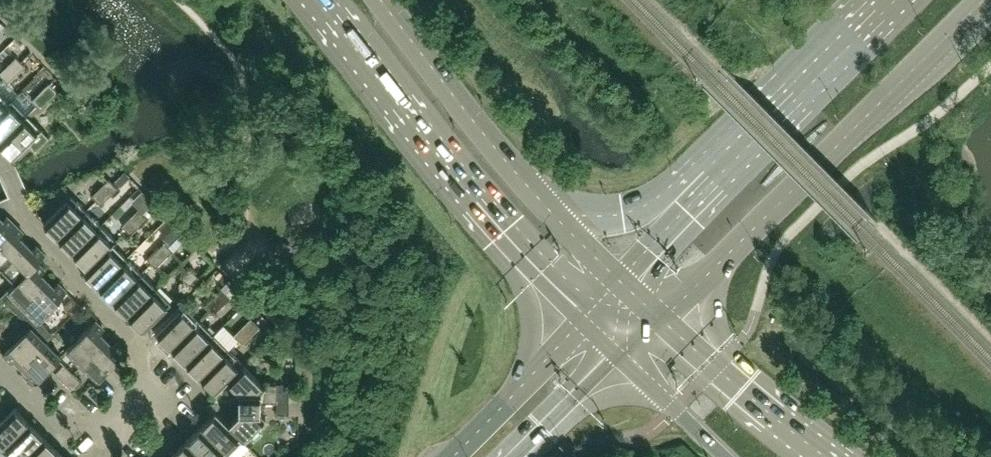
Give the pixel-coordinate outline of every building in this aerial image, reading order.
[(17,57),(8,66),(17,74),(25,66),(17,57)] [(17,74),(8,66),(0,73),(0,75),(8,83),(17,74)] [(50,83),(41,91),(50,100),(58,92),(50,83)] [(41,109),(50,100),(41,91),(33,100),(41,109)] [(9,103),(8,103),(0,94),(0,112),(9,103)] [(27,114),(12,99),(8,103),(9,103),(0,112),(0,141),(27,114)] [(42,129),(27,114),(0,141),(0,143),(14,157),(28,143),(35,151),(50,137),(42,129)] [(109,179),(101,187),(109,196),(118,187),(109,179)] [(101,205),(109,196),(101,187),(92,196),(101,205)] [(59,238),(87,210),(72,195),(44,223),(59,238)] [(149,196),(138,207),(139,209),(144,214),(155,202),(149,196)] [(139,209),(131,217),(139,226),(148,217),(139,209)] [(74,253),(101,225),(87,210),(59,238),(74,253)] [(15,225),(7,216),(3,220),(0,216),(0,240),(15,225)] [(131,235),(139,226),(131,217),(122,226),(131,235)] [(173,220),(159,235),(169,245),(183,231),(173,220)] [(26,243),(20,237),(24,233),(15,225),(0,240),(0,265),(2,267),(26,243)] [(88,267),(112,243),(113,244),(117,240),(101,225),(74,253),(88,267)] [(169,245),(168,246),(173,250),(174,252),(189,237),(183,231),(169,245)] [(164,242),(156,250),(164,259),(173,250),(164,242)] [(37,262),(45,254),(36,246),(33,249),(26,243),(2,267),(16,281),(17,282),(37,262)] [(127,258),(113,244),(112,243),(88,267),(84,271),(99,286),(127,258)] [(156,267),(164,259),(156,250),(147,259),(156,267)] [(114,301),(142,273),(127,258),(99,286),(114,301)] [(48,280),(42,274),(45,270),(37,262),(17,282),(16,281),(9,289),(8,288),(0,296),(0,297),(15,312),(16,311),(48,280)] [(190,267),(181,276),(190,285),(198,276),(190,267)] [(128,315),(156,288),(142,273),(114,301),(128,315)] [(22,365),(46,341),(53,334),(39,319),(67,292),(58,283),(54,286),(48,280),(16,311),(31,326),(3,353),(12,362),(15,359),(22,365)] [(144,330),(171,303),(156,288),(128,315),(144,330)] [(222,289),(214,297),(222,306),(231,297),(222,289)] [(64,306),(73,315),(81,306),(73,297),(64,306)] [(214,314),(222,306),(214,297),(205,306),(214,314)] [(172,347),(199,320),(184,305),(156,332),(172,347)] [(90,315),(81,306),(73,315),(81,323),(90,315)] [(0,319),(0,334),(1,335),(10,326),(1,318),(0,319)] [(251,318),(243,326),(251,335),(260,327),(251,318)] [(83,363),(107,339),(100,333),(104,329),(95,320),(67,348),(83,363)] [(186,362),(214,335),(199,320),(172,347),(186,362)] [(243,344),(251,335),(243,326),(234,335),(243,344)] [(201,377),(229,349),(214,335),(186,362),(201,377)] [(98,379),(121,355),(126,351),(117,342),(113,346),(107,339),(83,363),(98,379)] [(33,384),(61,356),(46,341),(22,365),(28,371),(24,375),(33,384)] [(228,379),(243,364),(229,349),(201,377),(216,392),(228,380),(228,379)] [(56,373),(64,381),(73,373),(65,364),(56,373)] [(289,402),(289,390),(283,390),(283,383),(263,383),(243,364),(228,379),(228,380),(239,391),(239,402),(261,402),(277,402),(289,402)] [(81,381),(73,373),(64,381),(73,390),(81,381)] [(266,417),(261,413),(261,402),(239,402),(239,413),(228,424),(243,440),(266,417)] [(289,414),(289,402),(277,402),(277,414),(289,414)] [(30,422),(15,407),(0,422),(0,448),(2,450),(30,422)] [(243,440),(228,424),(216,411),(201,426),(228,454),(243,440)] [(45,437),(30,422),(2,450),(9,456),(24,456),(45,437)] [(201,426),(186,441),(202,456),(226,456),(228,454),(201,426)] [(59,452),(45,437),(24,456),(54,456),(59,452)] [(186,441),(171,456),(173,456),(202,456),(186,441)]
